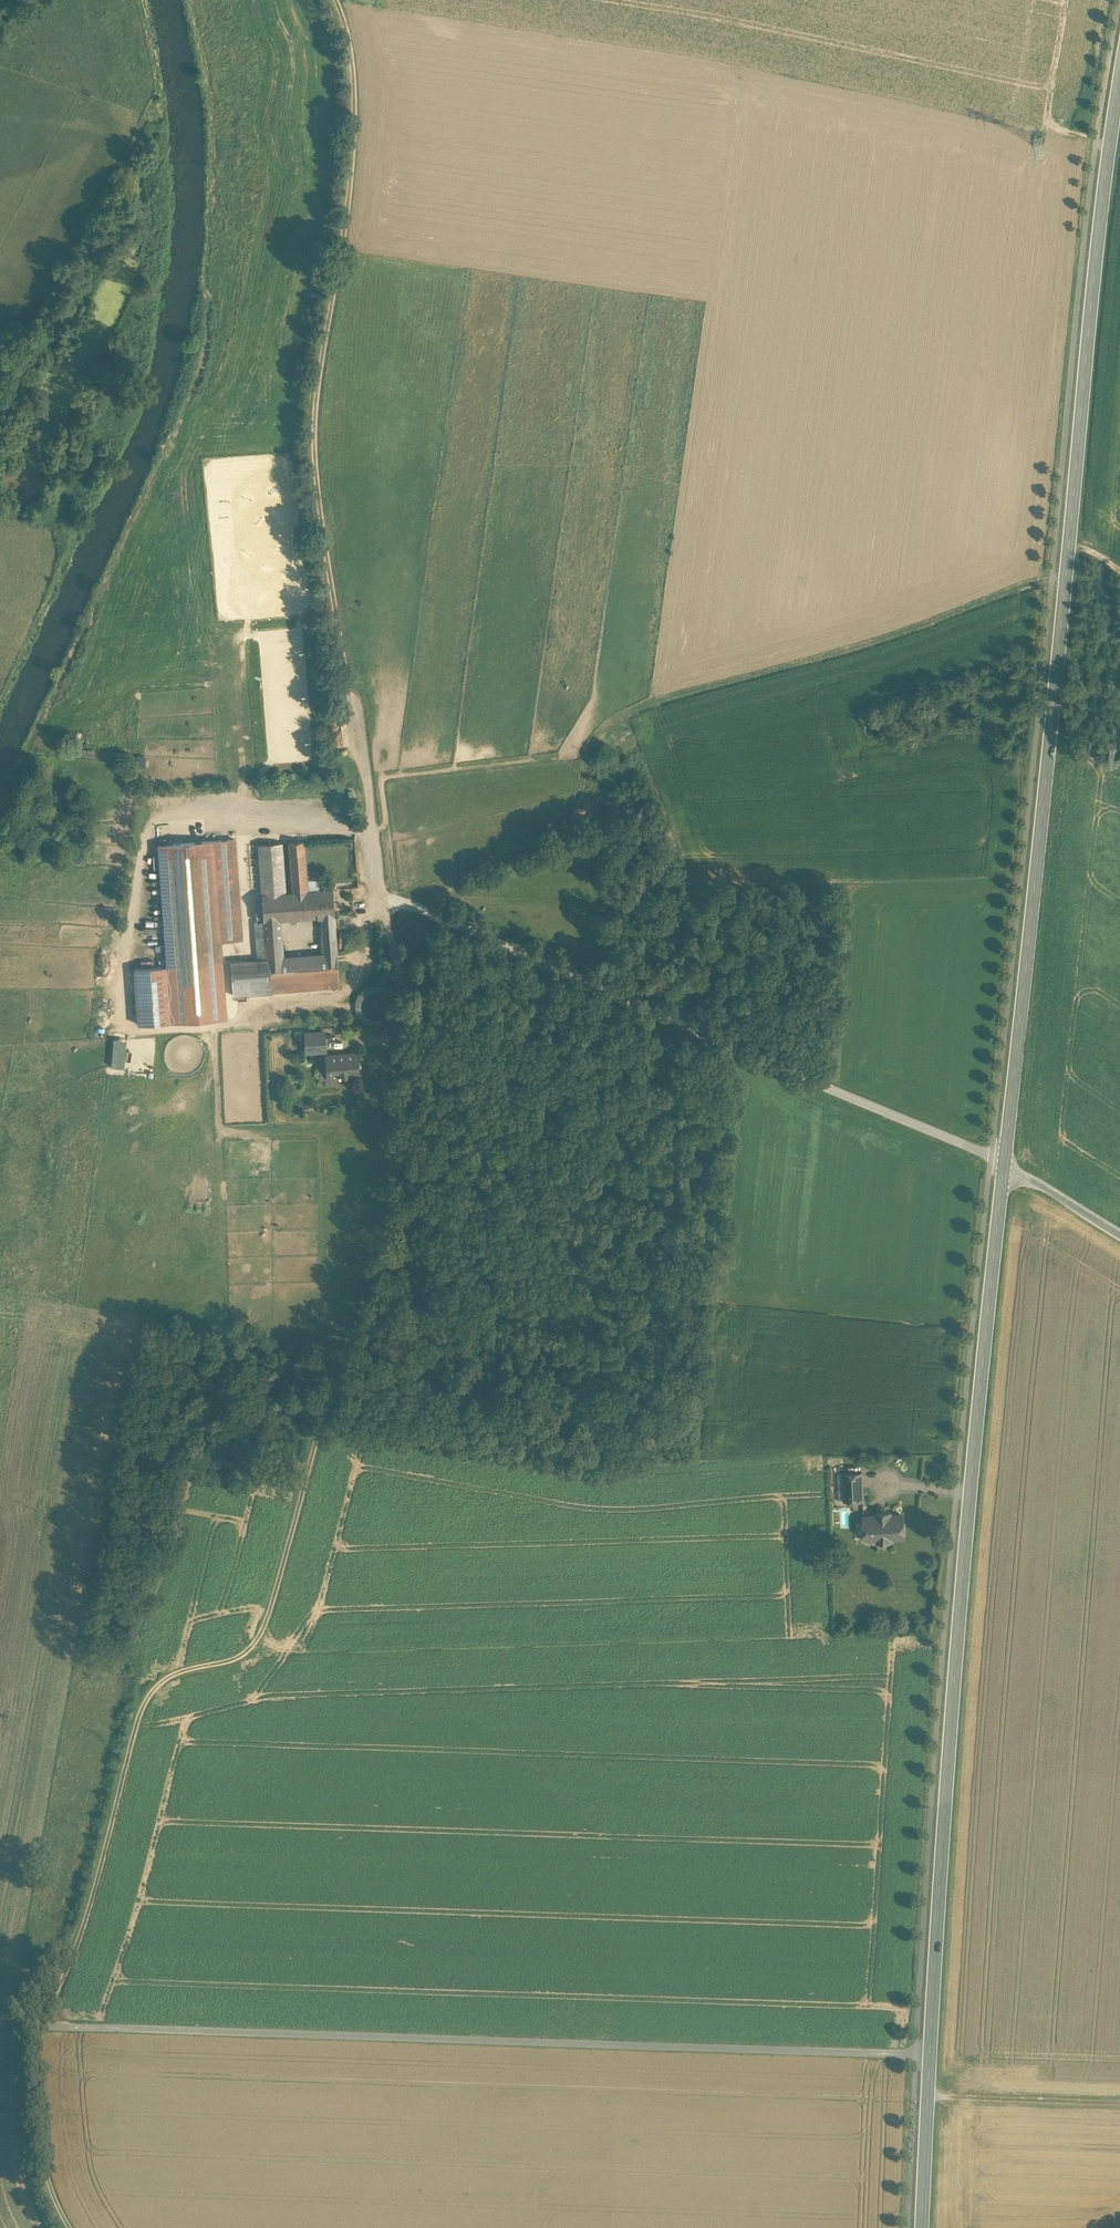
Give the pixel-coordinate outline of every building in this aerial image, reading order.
[(235,838),(213,840),(221,940),(243,938),(235,838)] [(213,840),(158,844),(167,965),(171,1021),(226,1017),(221,940),(213,840)] [(304,840),(288,841),(292,891),(304,890),(308,890),(304,840)] [(282,841),(258,843),(262,893),(286,891),(282,841)] [(308,890),(304,890),(306,917),(321,916),(335,915),(333,888),(308,890)] [(262,893),(264,920),(281,919),(306,917),(304,890),(292,891),(286,891),(262,893)] [(335,915),(321,916),(322,924),(335,923),(335,915)] [(281,919),(264,920),(255,920),(257,958),(258,959),(266,958),(266,957),(283,956),(281,919)] [(322,924),(321,924),(323,953),(337,951),(335,923),(322,924)] [(283,956),(266,957),(266,958),(269,958),(271,982),(285,981),(286,989),(323,986),(323,978),(339,976),(337,951),(323,953),(283,956)] [(257,958),(230,960),(233,994),(272,991),(271,982),(269,958),(266,958),(258,959),(257,958)] [(167,965),(134,968),(138,1023),(171,1021),(167,965)] [(339,976),(323,978),(323,986),(339,985),(339,976)] [(285,981),(271,982),(272,991),(286,989),(285,981)] [(393,1011),(395,1004),(393,996),(389,990),(382,986),(375,984),(367,986),(361,990),(357,996),(355,1004),(357,1012),(361,1018),(368,1022),(375,1023),(383,1022),(389,1018),(393,1011)] [(325,1030),(305,1031),(306,1051),(326,1050),(325,1030)] [(126,1039),(115,1038),(113,1066),(124,1066),(126,1039)] [(357,1052),(326,1054),(326,1055),(319,1056),(321,1076),(327,1075),(327,1076),(340,1075),(342,1077),(347,1077),(349,1075),(359,1074),(359,1068),(361,1065),(360,1062),(358,1060),(357,1052)] [(863,1471),(844,1472),(845,1499),(864,1498),(863,1471)] [(891,1514),(890,1511),(877,1512),(877,1515),(864,1515),(865,1537),(878,1537),(878,1540),(891,1540),(891,1537),(905,1536),(904,1514),(891,1514)]
